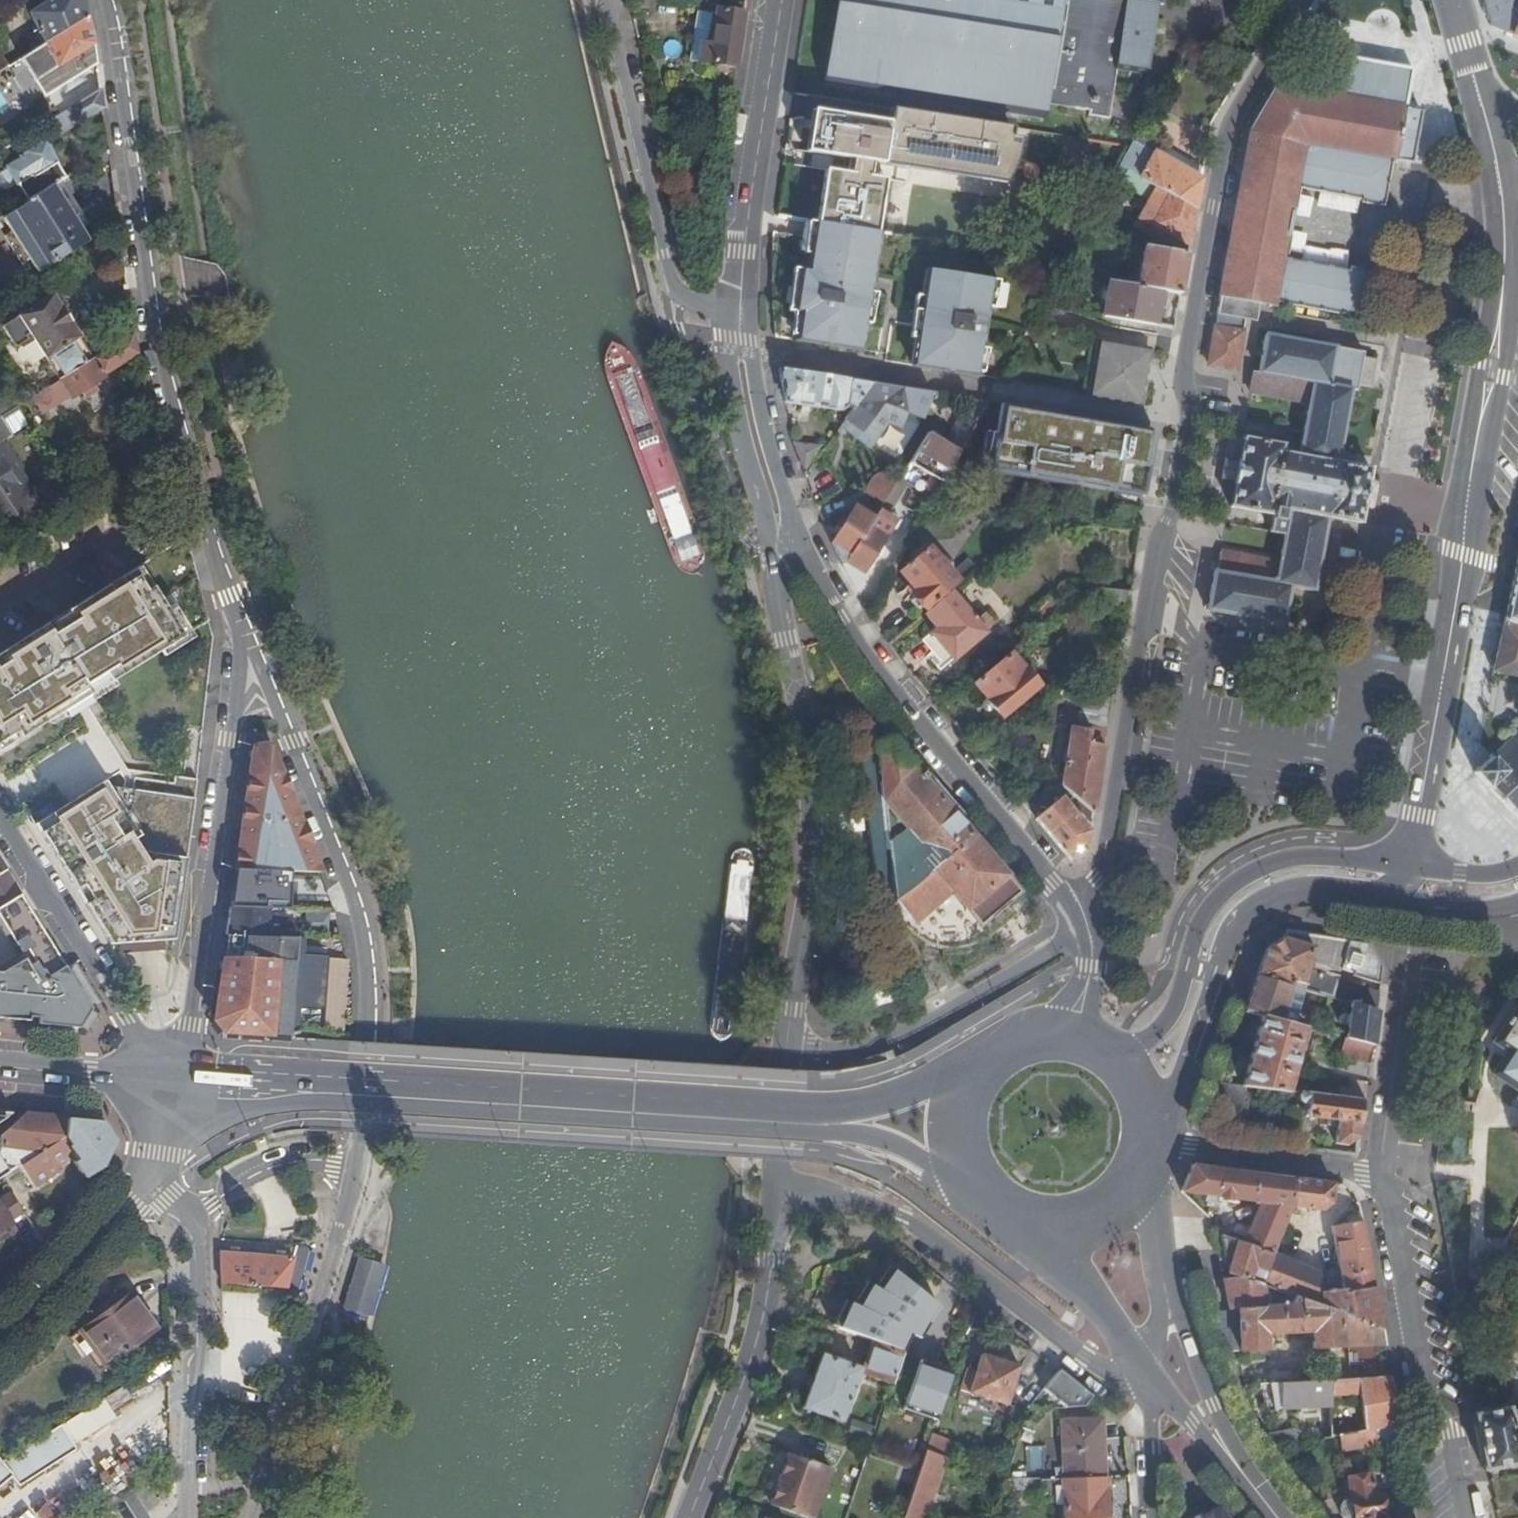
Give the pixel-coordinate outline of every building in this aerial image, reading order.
[(84,0),(47,0),(30,11),(45,42),(88,14),(84,0)] [(685,9),(696,11),(690,59),(735,68),(744,13),(717,8),(718,0),(686,0),(685,9)] [(831,48),(828,70),(830,70),(828,82),(1044,115),(1046,103),(1090,110),(1089,115),(1110,118),(1114,92),(1118,68),(1149,72),(1154,33),(1135,30),(1136,22),(1130,21),(1133,0),(838,0),(831,48)] [(1138,0),(1133,0),(1130,21),(1136,22),(1135,30),(1154,33),(1159,3),(1138,0)] [(1516,10),(1509,8),(1510,0),(1485,0),(1492,25),(1517,36),(1517,6),(1516,10)] [(88,14),(45,42),(20,57),(45,95),(98,62),(95,40),(88,14)] [(1198,74),(1205,61),(1192,55),(1185,67),(1198,74)] [(1405,108),(1302,90),(1278,85),(1251,132),(1306,142),(1395,158),(1412,162),(1421,111),(1405,108)] [(100,87),(51,118),(60,133),(102,107),(100,87)] [(1004,182),(1013,127),(966,120),(892,108),(885,147),(885,153),(907,156),(905,167),(912,168),(1004,182)] [(1196,208),(1203,167),(1163,144),(1158,152),(1156,151),(1160,144),(1139,132),(1131,146),(1126,154),(1125,156),(1120,165),(1171,194),(1196,208)] [(1216,327),(1210,363),(1236,369),(1245,317),(1256,319),(1259,300),(1275,303),(1306,142),(1251,132),(1219,308),(1218,312),(1216,327)] [(14,185),(24,203),(52,185),(65,176),(55,162),(44,140),(18,156),(19,158),(5,167),(5,168),(14,185)] [(1306,142),(1297,187),(1364,199),(1363,203),(1387,207),(1390,188),(1395,158),(1306,142)] [(868,173),(867,175),(866,180),(860,179),(861,173),(861,164),(857,156),(850,149),(841,145),(832,146),(823,149),(818,154),(814,161),(813,170),(814,177),(829,179),(828,184),(823,184),(822,188),(821,193),(841,197),(837,226),(881,233),(888,234),(889,227),(891,220),(899,221),(906,174),(883,171),(883,175),(868,173)] [(14,185),(5,168),(0,171),(0,188),(6,189),(14,185)] [(817,183),(822,188),(823,184),(828,184),(829,179),(814,177),(817,183)] [(3,216),(38,273),(88,242),(52,185),(24,203),(3,216)] [(817,223),(837,226),(841,197),(821,193),(817,223)] [(1190,244),(1196,208),(1171,194),(1154,224),(1190,244)] [(897,229),(899,221),(891,220),(889,227),(897,229)] [(806,237),(814,238),(817,223),(809,221),(806,237)] [(862,351),(872,285),(860,283),(861,276),(874,277),(881,233),(837,226),(817,223),(814,238),(810,265),(803,264),(796,306),(803,308),(798,340),(862,351)] [(1140,270),(1138,285),(1162,289),(1181,292),(1188,252),(1145,244),(1144,248),(1140,270)] [(1140,270),(1144,248),(1130,246),(1126,268),(1140,270)] [(1351,269),(1285,255),(1276,300),(1366,318),(1375,270),(1352,265),(1351,269)] [(975,376),(987,308),(992,281),(928,270),(921,312),(928,313),(927,319),(941,322),(940,328),(918,325),(911,365),(975,376)] [(872,285),(874,277),(861,276),(860,283),(872,285)] [(992,281),(987,308),(994,309),(999,282),(992,281)] [(1105,314),(1155,323),(1159,306),(1162,289),(1138,285),(1111,281),(1105,314)] [(1162,289),(1159,306),(1166,307),(1169,290),(1162,289)] [(32,337),(59,380),(93,358),(79,338),(79,336),(53,295),(3,326),(14,344),(18,346),(32,337)] [(921,312),(918,325),(940,328),(941,322),(927,319),(928,313),(921,312)] [(138,351),(133,333),(93,358),(59,380),(31,397),(41,414),(69,396),(70,397),(104,375),(103,372),(130,354),(130,356),(138,351)] [(1215,569),(1208,609),(1286,623),(1293,586),(1316,590),(1329,516),(1362,522),(1372,468),(1339,461),(1352,389),(1357,390),(1358,384),(1371,386),(1376,359),(1364,357),(1365,350),(1266,333),(1259,373),(1254,373),(1250,391),(1310,402),(1300,454),(1284,451),(1285,443),(1244,436),(1240,459),(1238,461),(1235,483),(1235,486),(1231,506),(1271,513),(1272,509),(1276,510),(1272,529),(1286,532),(1281,561),(1221,550),(1218,570),(1215,569)] [(1138,360),(1147,361),(1149,348),(1097,339),(1088,394),(1140,403),(1144,376),(1136,374),(1138,360)] [(1144,376),(1147,361),(1138,360),(1136,374),(1144,376)] [(870,384),(780,369),(780,371),(786,401),(840,410),(844,405),(850,410),(870,384)] [(931,393),(870,384),(850,410),(844,418),(860,431),(856,437),(870,448),(887,423),(901,427),(906,412),(921,417),(931,393)] [(2,414),(16,406),(9,393),(0,399),(0,416),(2,414)] [(959,451),(984,407),(986,403),(969,400),(946,444),(959,451)] [(1000,405),(989,471),(1144,496),(1154,430),(1000,405)] [(23,520),(36,512),(25,494),(33,489),(4,438),(14,431),(2,414),(0,416),(0,485),(23,520)] [(860,431),(844,418),(840,425),(856,437),(860,431)] [(842,564),(856,592),(868,574),(863,571),(891,526),(894,520),(887,516),(888,513),(909,481),(918,467),(942,481),(959,451),(946,444),(927,433),(898,480),(884,503),(874,518),(847,562),(842,564)] [(805,467),(819,449),(798,443),(805,467)] [(918,467),(909,481),(934,496),(942,481),(918,467)] [(866,491),(884,503),(898,480),(885,472),(874,478),(866,491)] [(819,493),(822,499),(840,490),(837,484),(819,493)] [(5,531),(23,520),(0,485),(0,523),(5,531)] [(847,562),(874,518),(854,506),(846,520),(841,528),(832,542),(842,564),(847,562)] [(899,521),(888,513),(887,516),(894,520),(891,526),(894,528),(899,521)] [(836,525),(841,528),(846,520),(841,516),(836,525)] [(911,592),(924,609),(957,581),(948,570),(927,544),(913,555),(915,559),(900,572),(915,590),(911,592)] [(940,560),(948,570),(953,566),(945,556),(940,560)] [(1500,650),(1495,669),(1517,674),(1517,569),(1500,650)] [(0,653),(0,742),(18,731),(22,737),(183,635),(176,624),(183,619),(172,602),(166,607),(152,586),(146,590),(137,576),(112,591),(108,585),(67,611),(69,613),(54,622),(60,631),(53,635),(46,624),(0,653)] [(936,627),(930,632),(952,658),(985,631),(985,629),(991,624),(982,613),(973,620),(962,605),(963,604),(951,590),(925,613),(936,627)] [(1001,717),(1039,685),(1025,667),(1023,668),(1011,653),(975,684),(988,699),(987,700),(1001,717)] [(1091,744),(1106,745),(1107,738),(1109,729),(1114,697),(1084,693),(1079,728),(1093,731),(1091,744)] [(1517,697),(1508,696),(1506,705),(1515,707),(1517,697)] [(1074,803),(1093,824),(1106,745),(1091,744),(1093,731),(1079,728),(1073,727),(1063,786),(1078,800),(1074,803)] [(1517,816),(1517,734),(1510,742),(1508,740),(1505,743),(1506,744),(1496,755),(1494,753),(1491,755),(1492,757),(1482,767),(1481,766),(1476,771),(1517,816)] [(1005,903),(1020,890),(890,740),(878,746),(895,911),(911,930),(920,938),(932,945),(945,948),(956,948),(973,943),(979,940),(988,934),(980,924),(1005,903)] [(265,869),(319,871),(270,745),(268,745),(256,747),(254,748),(237,867),(265,869)] [(104,781),(35,824),(110,943),(143,941),(175,938),(196,797),(106,786),(104,781)] [(1062,796),(1036,818),(1072,860),(1086,856),(1091,831),(1062,796)] [(237,867),(231,908),(268,909),(268,900),(261,899),(265,869),(237,867)] [(5,870),(0,873),(0,907),(20,895),(5,870)] [(20,895),(0,907),(0,919),(3,924),(29,908),(20,895)] [(300,911),(335,913),(329,896),(301,895),(300,911)] [(980,924),(988,934),(1014,913),(1005,903),(980,924)] [(79,1028),(91,1008),(29,908),(3,924),(39,981),(22,993),(0,990),(0,1020),(79,1028)] [(224,958),(296,961),(298,944),(265,943),(267,914),(275,914),(275,909),(268,909),(231,908),(224,958)] [(1366,942),(1287,930),(1286,939),(1285,939),(1269,948),(1259,976),(1305,989),(1332,996),(1339,970),(1354,974),(1354,976),(1382,982),(1384,968),(1366,942)] [(272,1036),(290,1038),(296,961),(224,958),(215,1020),(225,1031),(269,1033),(272,1036)] [(14,969),(11,963),(0,970),(0,979),(14,969)] [(1305,989),(1259,976),(1246,1012),(1263,1016),(1294,1024),(1305,989)] [(1352,983),(1347,1000),(1351,1001),(1378,1009),(1381,992),(1352,983)] [(1374,1044),(1378,1009),(1351,1001),(1345,1037),(1374,1044)] [(1493,1040),(1517,1057),(1517,1003),(1493,1040)] [(1294,1024),(1263,1016),(1243,1084),(1247,1085),(1289,1090),(1306,1028),(1294,1024)] [(1317,1030),(1316,1038),(1331,1042),(1334,1034),(1317,1030)] [(1374,1044),(1345,1037),(1336,1070),(1369,1077),(1370,1071),(1374,1044)] [(1353,1098),(1366,1100),(1368,1087),(1369,1082),(1356,1080),(1353,1098)] [(1220,1081),(1210,1110),(1246,1115),(1249,1101),(1245,1100),(1247,1085),(1243,1084),(1220,1081)] [(0,1112),(0,1122),(13,1113),(0,1112)] [(27,1115),(0,1139),(0,1178),(21,1165),(64,1136),(66,1118),(27,1115)] [(101,1122),(66,1118),(64,1136),(21,1165),(36,1188),(62,1171),(57,1162),(63,1159),(69,1168),(75,1164),(85,1180),(103,1168),(116,1143),(101,1122)] [(1275,1254),(1284,1227),(1293,1203),(1296,1178),(1194,1165),(1182,1191),(1263,1202),(1247,1243),(1274,1256),(1275,1254)] [(1293,1203),(1284,1227),(1295,1228),(1296,1224),(1300,1225),(1307,1207),(1325,1210),(1332,1204),(1334,1190),(1340,1191),(1341,1184),(1296,1178),(1293,1203)] [(1301,1299),(1383,1328),(1377,1295),(1364,1221),(1332,1226),(1339,1263),(1309,1268),(1275,1254),(1274,1256),(1268,1272),(1263,1286),(1301,1299)] [(1274,1256),(1247,1243),(1240,1242),(1216,1234),(1220,1252),(1225,1254),(1227,1261),(1233,1263),(1229,1274),(1236,1276),(1250,1281),(1255,1268),(1268,1272),(1274,1256)] [(220,1251),(221,1283),(286,1288),(296,1248),(221,1242),(220,1251)] [(296,1248),(286,1288),(295,1289),(298,1289),(308,1249),(296,1248)] [(1231,1311),(1239,1351),(1246,1350),(1246,1355),(1268,1355),(1267,1333),(1314,1331),(1315,1348),(1386,1344),(1383,1328),(1301,1299),(1302,1305),(1267,1307),(1263,1286),(1250,1281),(1236,1276),(1225,1279),(1231,1311)] [(157,1332),(131,1296),(84,1330),(109,1366),(157,1332)] [(887,1298),(872,1341),(902,1351),(901,1356),(923,1365),(941,1317),(887,1298)] [(813,1301),(808,1318),(843,1330),(849,1314),(813,1301)] [(1225,1351),(1239,1351),(1231,1311),(1218,1312),(1225,1351)] [(902,1351),(872,1341),(863,1368),(870,1370),(868,1377),(891,1385),(901,1356),(902,1351)] [(1020,1365),(982,1353),(970,1392),(1008,1404),(1020,1365)] [(171,1369),(170,1356),(125,1386),(131,1395),(171,1369)] [(821,1356),(803,1407),(841,1420),(859,1369),(821,1356)] [(870,1370),(863,1368),(861,1375),(868,1377),(870,1370)] [(1092,1395),(1060,1369),(1031,1403),(1037,1407),(1084,1405),(1092,1395)] [(1392,1376),(1261,1384),(1262,1389),(1273,1389),(1277,1408),(1332,1406),(1332,1395),(1363,1395),(1365,1432),(1374,1431),(1401,1426),(1397,1405),(1392,1376)] [(12,1479),(21,1488),(78,1451),(75,1446),(115,1420),(112,1414),(134,1402),(125,1389),(4,1463),(0,1458),(0,1489),(12,1479)] [(1480,1414),(1474,1415),(1485,1470),(1490,1469),(1517,1463),(1517,1411),(1511,1413),(1510,1408),(1480,1414)] [(951,1413),(939,1409),(931,1433),(942,1436),(951,1413)] [(1338,1431),(1362,1426),(1359,1413),(1335,1419),(1338,1431)] [(1063,1477),(1104,1475),(1103,1417),(1062,1419),(1063,1446),(1044,1447),(1045,1477),(1063,1477)] [(1276,1449),(1284,1447),(1299,1445),(1296,1429),(1264,1435),(1270,1442),(1276,1449)] [(1365,1432),(1342,1437),(1344,1450),(1376,1444),(1374,1431),(1365,1432)] [(926,1450),(927,1444),(904,1436),(894,1465),(918,1472),(926,1450)] [(1318,1452),(1316,1442),(1299,1445),(1284,1447),(1286,1457),(1318,1452)] [(790,1447),(771,1503),(812,1517),(813,1517),(833,1462),(790,1447)] [(918,1472),(903,1517),(926,1517),(947,1457),(926,1450),(918,1472)] [(1063,1477),(1065,1517),(1107,1517),(1107,1511),(1106,1488),(1106,1475),(1104,1475),(1063,1477)] [(1391,1517),(1389,1499),(1384,1499),(1384,1495),(1382,1495),(1381,1493),(1377,1491),(1374,1491),(1371,1475),(1350,1478),(1353,1500),(1345,1502),(1339,1507),(1338,1512),(1339,1517),(1341,1517),(1388,1517),(1391,1517)] [(1220,1507),(1191,1517),(1228,1517),(1220,1507)]
